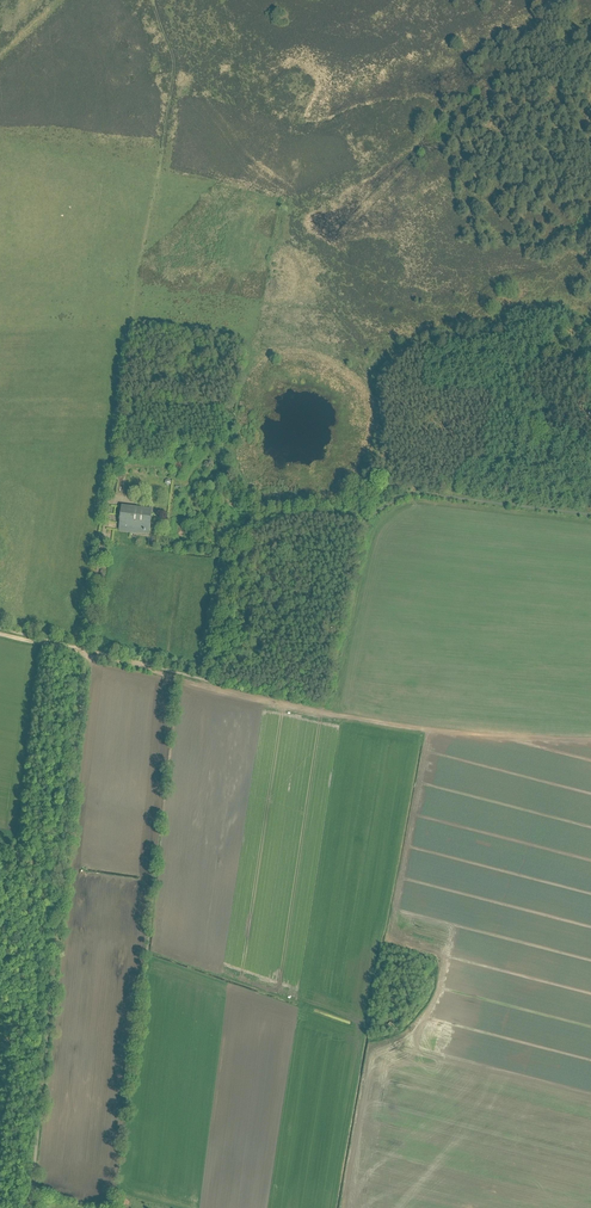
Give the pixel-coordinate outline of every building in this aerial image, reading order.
[(137,533),(149,534),(150,527),(152,514),(152,509),(122,506),(119,531),(137,533)]
